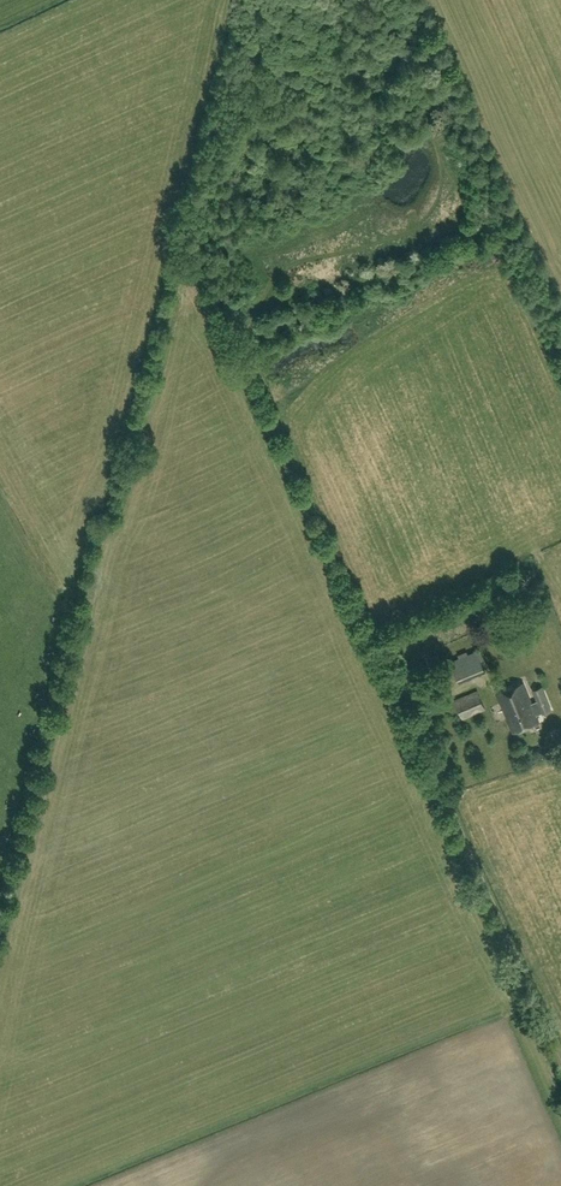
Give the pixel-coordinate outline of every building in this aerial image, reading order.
[(424,632),(434,628),(432,623),(422,626),(424,632)] [(451,662),(459,681),(484,670),(477,651),(451,662)] [(497,693),(501,703),(501,702),(508,719),(507,719),(513,732),(538,722),(536,715),(542,713),(542,714),(551,710),(542,687),(533,690),(537,701),(531,703),(523,683),(497,693)] [(455,700),(462,718),(485,709),(478,691),(455,700)]
